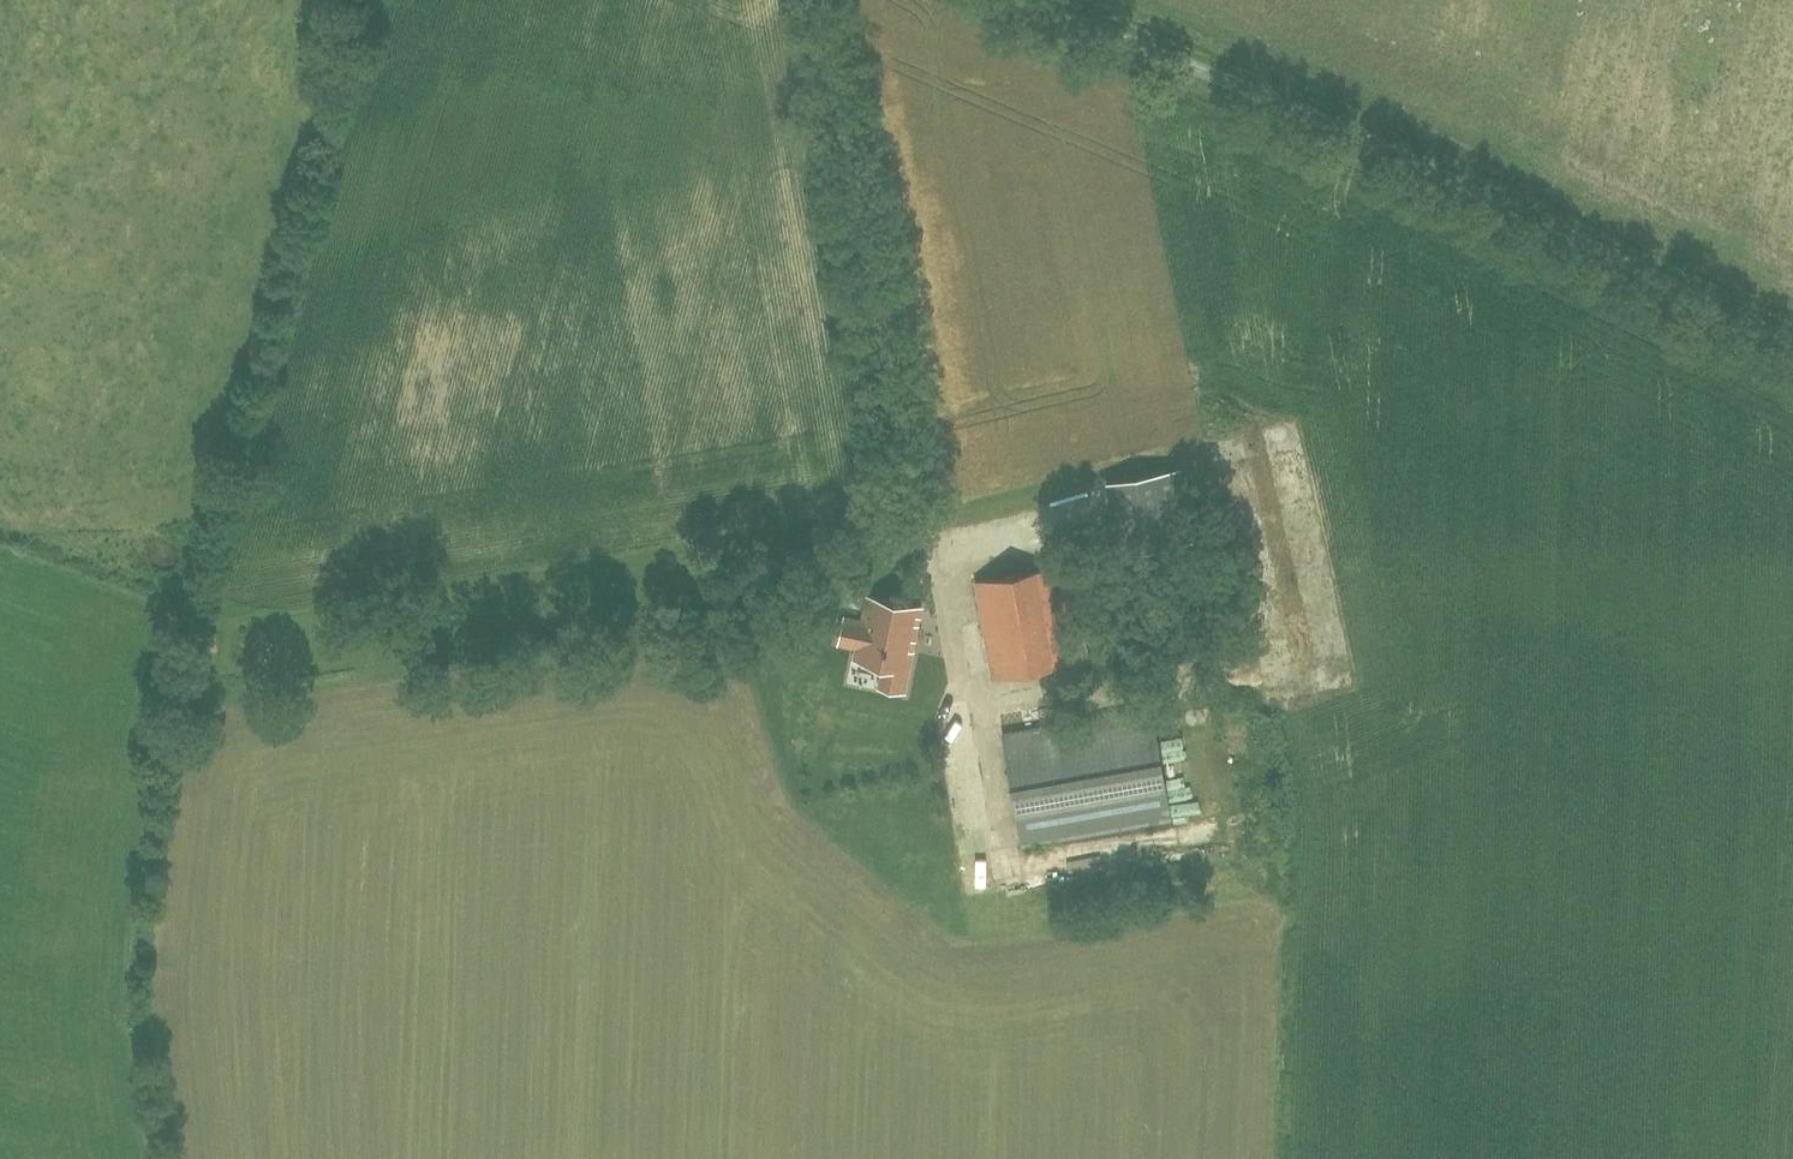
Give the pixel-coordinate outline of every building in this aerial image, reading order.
[(1177,468),(1105,482),(1118,554),(1191,540),(1177,468)] [(1079,661),(1060,566),(974,582),(992,678),(1079,661)] [(911,651),(920,607),(903,603),(887,600),(870,596),(864,623),(844,619),(840,641),(859,645),(856,659),(886,666),(881,687),(904,692),(912,651),(911,651)] [(1003,733),(1023,846),(1172,820),(1151,708),(1003,733)]
